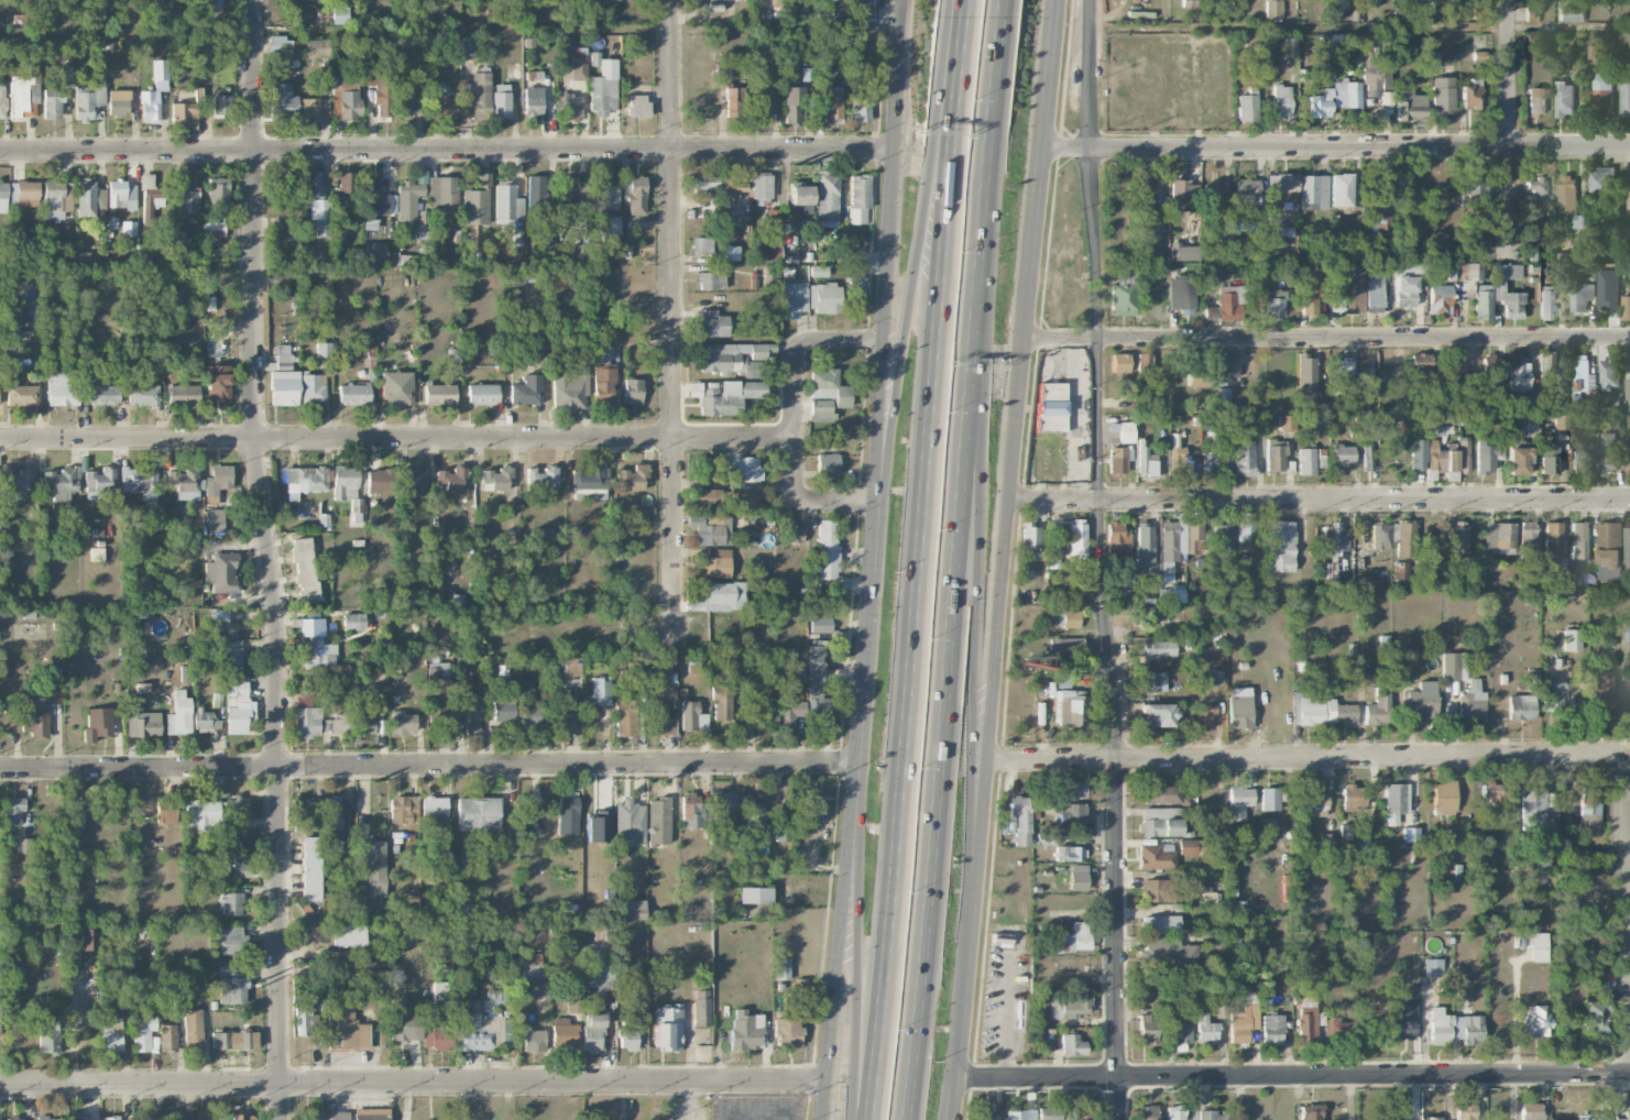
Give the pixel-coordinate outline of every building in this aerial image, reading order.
[(148,10),(167,10),(167,0),(148,0),(148,10)] [(430,14),(444,14),(444,0),(430,0),(430,14)] [(1281,19),(1281,1),(1266,0),(1265,18),(1281,19)] [(1487,18),(1487,2),(1474,2),(1474,19),(1487,18)] [(334,24),(347,24),(347,6),(333,6),(334,24)] [(1526,22),(1540,22),(1540,6),(1526,6),(1526,22)] [(1564,21),(1586,22),(1586,6),(1564,6),(1564,21)] [(1347,56),(1347,34),(1331,34),(1331,56),(1347,56)] [(297,68),(298,40),(285,40),(285,36),(268,36),(268,54),(284,55),(283,68),(297,68)] [(1285,56),(1296,56),(1296,36),(1284,36),(1285,56)] [(356,37),(340,39),(341,46),(357,44),(356,37)] [(89,48),(104,48),(104,38),(89,38),(89,48)] [(461,55),(475,55),(475,38),(461,38),(461,55)] [(306,40),(307,58),(330,57),(330,39),(306,40)] [(587,47),(570,47),(570,62),(586,62),(587,47)] [(591,77),(590,117),(607,117),(607,110),(615,110),(616,59),(600,59),(600,52),(590,52),(590,66),(599,66),(599,77),(591,77)] [(1367,97),(1381,97),(1381,83),(1387,83),(1386,63),(1374,63),(1374,52),(1362,52),(1363,84),(1367,84),(1367,97)] [(106,105),(105,56),(91,56),(91,86),(74,86),(75,121),(95,120),(95,105),(106,105)] [(168,60),(153,59),(153,85),(168,85),(168,60)] [(9,117),(34,117),(35,104),(39,104),(40,62),(22,62),(21,76),(10,76),(9,117)] [(587,80),(587,63),(562,64),(562,80),(587,80)] [(729,80),(729,63),(717,63),(716,80),(729,80)] [(72,66),(62,66),(61,87),(72,88),(72,66)] [(1594,116),(1612,117),(1613,73),(1595,72),(1594,116)] [(489,73),(472,73),(472,83),(465,83),(466,111),(490,110),(489,73)] [(1453,77),(1432,77),(1432,111),(1454,111),(1453,77)] [(1482,109),(1481,79),(1472,79),(1472,85),(1461,85),(1462,110),(1482,109)] [(415,81),(400,81),(399,116),(415,117),(415,81)] [(1621,81),(1621,113),(1629,113),(1629,82),(1621,81)] [(1361,82),(1334,82),(1333,107),(1361,107),(1361,82)] [(1557,116),(1574,116),(1574,82),(1557,82),(1557,116)] [(270,83),(270,121),(296,121),(297,95),(291,95),(291,83),(270,83)] [(332,120),(360,120),(360,91),(349,91),(349,84),(332,84),(332,120)] [(432,120),(451,120),(451,84),(433,84),(432,120)] [(509,118),(510,84),(493,84),(492,117),(509,118)] [(1290,85),(1273,85),(1273,117),(1290,117),(1290,85)] [(826,119),(842,118),(841,86),(825,86),(826,119)] [(542,117),(541,87),(524,88),(524,117),(542,117)] [(744,118),(743,87),(725,88),(726,119),(744,118)] [(800,87),(784,87),(784,123),(800,123),(800,87)] [(1237,95),(1238,121),(1257,121),(1257,87),(1247,87),(1247,95),(1237,95)] [(1547,88),(1528,87),(1528,114),(1546,114),(1547,88)] [(171,103),(172,124),(197,124),(197,105),(202,105),(202,88),(195,88),(196,103),(171,103)] [(377,104),(377,117),(390,116),(389,88),(372,89),(373,104),(377,104)] [(1322,88),(1321,96),(1310,96),(1309,117),(1330,117),(1331,89),(1322,88)] [(43,119),(62,119),(62,90),(43,90),(43,119)] [(129,116),(129,91),(109,90),(108,115),(129,116)] [(159,91),(142,90),(141,123),(159,123),(159,91)] [(1425,95),(1413,95),(1413,90),(1399,90),(1398,120),(1425,120),(1425,95)] [(213,114),(230,114),(230,96),(213,95),(213,114)] [(647,95),(628,95),(627,117),(647,118),(647,95)] [(329,99),(301,98),(300,121),(328,122),(329,99)] [(870,99),(854,98),(853,121),(869,122),(870,99)] [(753,116),(770,116),(770,99),(752,100),(753,116)] [(560,121),(579,122),(580,101),(560,100),(560,121)] [(1591,191),(1614,191),(1614,168),(1591,167),(1591,191)] [(1486,169),(1461,170),(1462,195),(1487,194),(1486,169)] [(837,227),(838,170),(818,170),(817,227),(837,227)] [(309,198),(325,198),(324,172),(308,172),(309,198)] [(356,172),(337,172),(338,193),(356,193),(356,172)] [(489,224),(488,173),(478,173),(478,189),(462,189),(463,225),(489,224)] [(1296,173),(1267,174),(1267,201),(1297,201),(1296,173)] [(1352,206),(1351,173),(1330,174),(1331,207),(1352,206)] [(143,229),(151,229),(151,207),(162,207),(161,189),(153,189),(153,174),(141,174),(143,229)] [(716,175),(694,174),(693,193),(716,194),(716,175)] [(1137,206),(1155,206),(1155,175),(1138,174),(1137,206)] [(772,175),(751,175),(751,199),(771,199),(772,175)] [(850,224),(868,224),(869,175),(850,175),(850,224)] [(1328,175),(1300,176),(1300,210),(1328,209),(1328,175)] [(442,209),(443,216),(456,216),(455,176),(428,177),(429,209),(442,209)] [(546,176),(528,176),(528,206),(546,206),(546,176)] [(602,176),(601,210),(618,211),(619,176),(602,176)] [(623,205),(628,205),(629,215),(645,215),(644,176),(622,177),(623,205)] [(722,177),(723,201),(738,200),(738,192),(745,192),(745,181),(734,181),(734,176),(722,177)] [(1559,213),(1578,212),(1577,176),(1558,176),(1559,213)] [(559,202),(584,201),(584,186),(577,186),(577,177),(558,177),(559,202)] [(1387,199),(1386,177),(1369,178),(1370,200),(1387,199)] [(208,201),(228,202),(229,178),(209,178),(208,201)] [(396,194),(382,194),(382,178),(367,178),(368,214),(396,214),(396,194)] [(1547,202),(1546,178),(1525,179),(1525,189),(1531,189),(1531,202),(1547,202)] [(136,200),(136,185),(124,185),(124,179),(108,180),(108,209),(126,208),(126,200),(136,200)] [(1262,180),(1236,179),(1236,206),(1262,206),(1262,180)] [(1171,211),(1194,212),(1195,181),(1173,180),(1171,211)] [(16,208),(38,207),(37,181),(15,181),(16,208)] [(42,219),(64,220),(64,211),(70,211),(71,198),(64,198),(64,181),(43,181),(42,219)] [(76,217),(95,217),(95,209),(105,209),(105,189),(94,189),(94,181),(76,181),(76,217)] [(1206,216),(1226,215),(1225,182),(1205,183),(1206,216)] [(416,221),(416,196),(424,196),(424,183),(398,183),(397,221),(416,221)] [(524,222),(524,197),(515,197),(514,184),(495,185),(495,222),(524,222)] [(790,186),(790,205),(802,205),(802,214),(811,214),(811,185),(790,186)] [(199,214),(200,190),(179,189),(178,213),(199,214)] [(316,219),(315,236),(329,237),(330,199),(309,199),(309,219),(316,219)] [(779,221),(780,210),(769,209),(768,220),(779,221)] [(418,230),(429,231),(429,211),(418,211),(418,230)] [(1584,215),(1573,214),(1573,226),(1584,227),(1584,215)] [(604,235),(620,234),(619,216),(604,217),(604,235)] [(731,218),(721,218),(722,235),(732,235),(731,218)] [(136,221),(122,221),(122,236),(137,236),(136,221)] [(223,222),(204,223),(205,245),(223,244),(223,222)] [(522,227),(513,227),(513,249),(522,249),(522,227)] [(184,242),(185,230),(170,229),(170,242),(184,242)] [(556,233),(541,233),(541,253),(556,253),(556,233)] [(1490,243),(1490,235),(1478,236),(1478,244),(1490,243)] [(694,255),(711,254),(710,237),(694,237),(694,255)] [(387,243),(365,243),(365,265),(386,265),(387,243)] [(570,245),(571,266),(587,265),(586,244),(570,245)] [(738,246),(721,245),(721,261),(738,261),(738,246)] [(781,246),(763,246),(762,261),(780,261),(781,246)] [(1481,263),(1465,263),(1465,280),(1459,280),(1459,297),(1473,296),(1474,320),(1492,320),(1491,284),(1482,284),(1481,263)] [(1415,308),(1416,275),(1411,274),(1411,264),(1396,264),(1395,308),(1415,308)] [(1331,312),(1345,312),(1345,313),(1364,314),(1364,280),(1360,280),(1361,266),(1332,265),(1331,312)] [(1447,277),(1454,277),(1455,265),(1448,265),(1447,277)] [(1522,265),(1494,265),(1494,279),(1521,279),(1522,265)] [(1111,316),(1137,316),(1136,266),(1117,266),(1117,285),(1111,285),(1111,316)] [(810,277),(826,277),(826,267),(810,267),(810,277)] [(1301,268),(1302,315),(1320,315),(1319,268),(1301,268)] [(1383,271),(1366,271),(1366,312),(1382,312),(1383,271)] [(698,289),(714,289),(714,272),(698,272),(698,289)] [(865,290),(865,276),(850,276),(851,290),(865,290)] [(1169,309),(1197,309),(1197,276),(1169,276),(1169,309)] [(1493,302),(1503,302),(1504,319),(1522,319),(1522,292),(1504,293),(1503,280),(1493,280),(1493,302)] [(780,319),(798,318),(798,312),(807,312),(806,282),(779,283),(780,319)] [(1595,299),(1595,284),(1571,283),(1571,311),(1589,312),(1589,299),(1595,299)] [(808,284),(809,313),(840,312),(840,284),(808,284)] [(1218,286),(1218,321),(1241,320),(1241,302),(1246,302),(1246,285),(1218,286)] [(1429,314),(1451,313),(1450,285),(1428,285),(1429,314)] [(1540,320),(1552,320),(1552,287),(1540,287),(1540,320)] [(1284,290),(1265,290),(1266,315),(1285,314),(1284,290)] [(699,337),(728,336),(727,315),(716,315),(716,309),(699,309),(699,337)] [(3,341),(19,340),(19,325),(3,325),(3,341)] [(330,342),(317,343),(317,357),(331,357),(330,342)] [(289,369),(290,345),(276,344),(275,368),(289,369)] [(699,372),(717,372),(717,373),(742,373),(742,378),(758,378),(758,360),(765,360),(765,344),(699,344),(699,372)] [(1553,382),(1554,351),(1540,351),(1539,382),(1553,382)] [(1151,377),(1151,353),(1137,353),(1137,377),(1151,377)] [(1411,354),(1411,379),(1431,379),(1430,353),(1411,354)] [(1460,379),(1460,373),(1467,373),(1466,353),(1445,354),(1446,380),(1460,379)] [(1128,354),(1111,354),(1112,373),(1129,373),(1128,354)] [(1218,385),(1228,385),(1228,377),(1237,377),(1238,354),(1219,354),(1218,385)] [(1590,390),(1589,354),(1573,354),(1573,390),(1590,390)] [(1297,392),(1316,393),(1317,356),(1298,355),(1297,392)] [(1499,355),(1482,355),(1482,381),(1499,381),(1499,355)] [(1527,357),(1508,357),(1509,390),(1528,390),(1527,357)] [(1335,358),(1334,394),(1351,395),(1352,358),(1335,358)] [(1601,359),(1601,388),(1621,388),(1620,359),(1601,359)] [(229,399),(228,365),(206,366),(207,400),(229,399)] [(47,405),(76,406),(77,369),(48,368),(47,405)] [(850,408),(850,386),(836,386),(837,369),(810,369),(809,398),(834,398),(834,407),(850,408)] [(271,371),(270,406),(298,406),(298,372),(271,371)] [(585,371),(552,372),(553,409),(586,408),(585,371)] [(411,407),(412,373),(381,372),(381,407),(411,407)] [(510,383),(509,404),(540,404),(540,374),(523,374),(523,383),(510,383)] [(324,375),(301,375),(301,402),(324,402),(324,375)] [(1187,386),(1198,387),(1199,375),(1188,375),(1187,386)] [(88,405),(118,406),(118,386),(109,385),(109,379),(89,379),(88,405)] [(642,379),(624,379),(623,404),(641,405),(642,379)] [(741,415),(741,398),(764,398),(764,382),(718,381),(718,389),(699,388),(699,384),(688,384),(688,397),(699,397),(699,415),(741,415)] [(1066,383),(1038,382),(1037,432),(1065,432),(1066,383)] [(338,385),(338,406),(369,405),(368,384),(338,385)] [(454,384),(424,384),(424,405),(455,405),(454,384)] [(497,384),(467,385),(467,405),(497,404),(497,384)] [(1473,398),(1473,384),(1463,384),(1462,398),(1473,398)] [(6,406),(37,407),(37,386),(7,385),(6,406)] [(168,385),(168,404),(199,405),(199,386),(168,385)] [(158,386),(128,386),(128,406),(158,406),(158,386)] [(1228,389),(1217,388),(1217,400),(1228,400),(1228,389)] [(1582,410),(1582,391),(1572,391),(1573,410),(1582,410)] [(1519,412),(1537,412),(1537,396),(1518,397),(1519,412)] [(832,420),(832,400),(810,399),(810,420),(832,420)] [(1295,430),(1295,415),(1278,415),(1279,430),(1295,430)] [(1518,432),(1537,431),(1536,417),(1517,417),(1518,432)] [(1596,429),(1596,418),(1580,418),(1580,429),(1596,429)] [(1133,422),(1119,422),(1120,443),(1134,442),(1133,422)] [(1599,475),(1610,475),(1610,469),(1618,469),(1618,432),(1599,433),(1599,475)] [(815,450),(827,450),(827,434),(816,434),(815,450)] [(1171,435),(1169,474),(1184,474),(1185,447),(1177,447),(1177,435),(1171,435)] [(1372,470),(1372,436),(1363,436),(1363,470),(1372,470)] [(1471,437),(1459,437),(1458,474),(1470,474),(1471,437)] [(1455,471),(1456,450),(1437,450),(1437,440),(1428,439),(1428,470),(1455,471)] [(1266,472),(1285,471),(1284,440),(1266,441),(1266,472)] [(1426,440),(1411,440),(1410,470),(1420,470),(1420,462),(1426,462),(1426,440)] [(1234,475),(1253,475),(1253,441),(1234,441),(1234,475)] [(1219,474),(1231,474),(1230,442),(1218,442),(1219,474)] [(1559,444),(1541,443),(1540,474),(1558,474),(1559,444)] [(1333,445),(1333,465),(1353,466),(1354,445),(1333,445)] [(1476,446),(1477,474),(1494,474),(1494,459),(1503,459),(1503,445),(1476,446)] [(1109,448),(1109,473),(1126,473),(1126,447),(1109,448)] [(1216,447),(1202,447),(1202,475),(1215,476),(1216,447)] [(1528,448),(1508,447),(1507,475),(1527,475),(1528,448)] [(1314,448),(1298,448),(1298,475),(1315,474),(1314,448)] [(1590,452),(1573,451),(1573,473),(1590,473),(1590,452)] [(838,454),(817,454),(817,474),(838,474),(838,454)] [(757,459),(723,458),(722,480),(762,481),(762,467),(757,467),(757,459)] [(645,490),(645,464),(633,465),(633,470),(616,470),(616,490),(645,490)] [(232,465),(211,466),(211,477),(205,477),(206,505),(219,505),(219,489),(232,489),(232,465)] [(481,471),(481,491),(510,490),(510,465),(500,466),(500,470),(481,471)] [(526,467),(526,490),(557,490),(557,465),(544,466),(544,473),(535,473),(535,467),(526,467)] [(78,466),(60,466),(60,472),(43,472),(43,484),(52,484),(52,511),(69,511),(69,492),(79,492),(78,466)] [(357,466),(333,466),(333,499),(357,499),(357,466)] [(436,483),(445,484),(444,492),(466,492),(466,466),(453,466),(453,471),(436,471),(436,483)] [(606,500),(607,466),(588,466),(588,470),(571,470),(571,499),(606,500)] [(19,467),(19,474),(10,474),(10,469),(1,469),(0,498),(0,499),(13,500),(13,492),(30,492),(31,467),(19,467)] [(85,471),(86,500),(115,499),(115,467),(101,467),(101,471),(85,471)] [(142,502),(157,502),(156,467),(120,468),(121,492),(142,491),(142,502)] [(286,468),(286,501),(300,501),(300,491),(326,491),(326,481),(331,481),(331,467),(286,468)] [(179,468),(177,499),(197,500),(199,469),(179,468)] [(400,469),(400,496),(425,496),(425,468),(400,469)] [(367,492),(392,492),(391,470),(366,470),(367,492)] [(690,507),(720,506),(720,489),(689,489),(690,507)] [(726,511),(757,511),(757,490),(725,490),(726,511)] [(363,498),(352,498),(351,514),(362,515),(363,498)] [(209,532),(224,531),(223,509),(208,510),(209,532)] [(696,545),(729,545),(729,517),(687,516),(687,527),(696,527),(696,545)] [(1085,519),(1069,519),(1069,556),(1085,556),(1085,519)] [(816,579),(836,579),(837,520),(817,520),(816,579)] [(1255,552),(1255,521),(1237,520),(1237,551),(1255,552)] [(1397,557),(1413,557),(1414,520),(1398,520),(1397,557)] [(1161,521),(1160,575),(1172,575),(1172,561),(1178,561),(1178,552),(1185,552),(1185,521),(1161,521)] [(1293,572),(1294,521),(1267,521),(1267,572),(1293,572)] [(1450,553),(1466,554),(1467,521),(1451,521),(1450,553)] [(1535,521),(1521,521),(1522,556),(1536,556),(1535,521)] [(1131,533),(1123,533),(1124,522),(1108,522),(1107,553),(1131,553),(1131,533)] [(1203,522),(1186,522),(1186,552),(1202,552),(1203,522)] [(1484,553),(1515,553),(1515,523),(1484,522),(1484,553)] [(1547,562),(1563,562),(1563,522),(1546,522),(1547,562)] [(1572,522),(1573,559),(1590,559),(1589,522),(1572,522)] [(1598,522),(1597,579),(1621,579),(1622,523),(1598,522)] [(1348,549),(1348,528),(1339,529),(1339,523),(1322,523),(1322,549),(1348,549)] [(1372,523),(1372,550),(1390,550),(1390,523),(1372,523)] [(802,542),(802,524),(784,525),(785,543),(802,542)] [(1039,550),(1039,524),(1022,524),(1022,550),(1039,550)] [(1153,565),(1153,524),(1136,524),(1136,566),(1153,565)] [(1231,525),(1214,525),(1213,552),(1230,553),(1231,525)] [(552,529),(533,530),(533,543),(553,542),(552,529)] [(321,601),(313,536),(291,539),(299,603),(321,601)] [(1058,536),(1049,536),(1050,549),(1058,549),(1058,536)] [(729,578),(730,549),(704,548),(703,577),(729,578)] [(211,592),(235,592),(236,553),(212,553),(211,592)] [(1409,579),(1408,561),(1393,562),(1393,579),(1409,579)] [(1132,586),(1131,571),(1118,571),(1119,587),(1132,586)] [(1483,573),(1472,573),(1472,586),(1482,586),(1483,573)] [(704,583),(705,610),(744,609),(744,582),(704,583)] [(1158,623),(1158,607),(1142,607),(1142,624),(1158,623)] [(227,622),(227,609),(209,610),(210,639),(237,639),(237,622),(227,622)] [(1079,628),(1079,612),(1057,611),(1056,627),(1079,628)] [(365,631),(365,613),(343,614),(343,631),(365,631)] [(831,618),(810,618),(810,632),(831,633),(831,618)] [(304,670),(336,670),(336,644),(324,644),(324,619),(294,619),(294,627),(301,627),(301,637),(308,637),(308,648),(304,648),(304,670)] [(1563,630),(1563,651),(1580,651),(1580,629),(1563,630)] [(1049,638),(1049,652),(1083,652),(1083,638),(1049,638)] [(1175,641),(1144,641),(1144,656),(1175,656),(1175,641)] [(722,645),(722,665),(739,665),(739,645),(722,645)] [(831,724),(830,697),(823,698),(822,645),(807,646),(808,725),(831,724)] [(242,648),(226,648),(226,673),(242,673),(242,648)] [(1442,652),(1441,680),(1465,680),(1466,653),(1442,652)] [(555,687),(580,687),(579,658),(562,658),(562,676),(554,676),(555,687)] [(687,675),(699,675),(699,662),(688,662),(687,675)] [(449,675),(446,675),(446,663),(428,663),(428,726),(438,726),(438,733),(446,733),(446,716),(449,716),(449,675)] [(804,663),(794,663),(795,679),(805,679),(804,663)] [(190,666),(180,666),(181,682),(191,682),(190,666)] [(55,684),(54,667),(42,669),(44,685),(55,684)] [(1208,685),(1222,686),(1222,671),(1208,670),(1208,685)] [(1611,671),(1596,672),(1596,681),(1592,681),(1592,713),(1612,713),(1611,671)] [(1142,691),(1166,691),(1166,672),(1142,672),(1142,691)] [(610,705),(609,676),(593,677),(594,705),(610,705)] [(1459,720),(1484,720),(1484,692),(1479,692),(1479,678),(1468,679),(1468,691),(1459,691),(1459,720)] [(246,734),(247,725),(253,725),(253,699),(247,699),(247,681),(227,681),(226,734),(246,734)] [(1069,691),(1069,681),(1056,681),(1056,691),(1069,691)] [(1406,691),(1406,717),(1436,716),(1436,681),(1418,681),(1418,691),(1406,691)] [(1560,710),(1562,683),(1548,682),(1546,709),(1560,710)] [(712,720),(731,721),(732,686),(713,685),(712,720)] [(1228,688),(1229,729),(1251,728),(1250,687),(1228,688)] [(1364,704),(1364,723),(1389,723),(1389,687),(1374,687),(1374,704),(1364,704)] [(62,702),(62,688),(47,688),(47,703),(62,702)] [(190,734),(190,698),(184,698),(184,689),(173,689),(173,714),(166,714),(166,734),(190,734)] [(1323,697),(1311,698),(1310,691),(1291,692),(1292,725),(1323,724),(1323,697)] [(320,708),(311,708),(312,694),(296,693),(294,736),(319,737),(320,708)] [(493,717),(486,717),(486,722),(515,721),(514,693),(493,694),(493,717)] [(779,728),(795,728),(795,716),(804,716),(804,701),(795,701),(795,693),(778,694),(779,728)] [(636,736),(635,695),(617,696),(617,704),(615,704),(616,736),(636,736)] [(769,717),(770,696),(745,695),(744,716),(769,717)] [(1534,720),(1534,695),(1508,695),(1508,720),(1534,720)] [(1058,696),(1057,726),(1085,727),(1086,697),(1058,696)] [(481,697),(458,697),(459,724),(465,724),(466,734),(482,734),(481,697)] [(1325,722),(1355,723),(1355,705),(1334,704),(1334,699),(1326,699),(1325,722)] [(708,714),(698,714),(698,701),(680,702),(681,731),(708,730),(708,714)] [(665,718),(665,704),(646,705),(647,736),(676,735),(676,718),(665,718)] [(1174,704),(1142,704),(1142,715),(1153,715),(1153,727),(1173,727),(1174,704)] [(1213,704),(1194,704),(1195,729),(1213,729),(1213,704)] [(21,706),(20,735),(48,736),(48,706),(21,706)] [(541,724),(541,707),(525,708),(526,724),(541,724)] [(112,708),(87,708),(88,728),(83,728),(84,743),(96,742),(96,737),(113,736),(112,708)] [(213,710),(194,710),(194,729),(219,729),(220,720),(213,720),(213,710)] [(374,735),(375,710),(358,710),(358,734),(374,735)] [(390,734),(416,733),(416,714),(404,714),(404,710),(390,710),(390,734)] [(160,713),(127,712),(127,737),(160,737),(160,713)] [(572,712),(552,713),(552,733),(572,733),(572,712)] [(348,733),(348,713),(333,713),(333,719),(322,719),(322,734),(348,733)] [(1143,804),(1180,802),(1179,786),(1161,786),(1161,776),(1142,777),(1143,804)] [(1085,780),(1061,781),(1062,799),(1086,799),(1085,780)] [(1432,783),(1433,814),(1455,814),(1455,782),(1432,783)] [(1481,783),(1481,798),(1499,797),(1499,783),(1481,783)] [(1408,784),(1385,784),(1385,826),(1397,826),(1397,814),(1409,814),(1408,784)] [(1365,807),(1365,786),(1342,786),(1342,812),(1355,811),(1355,807),(1365,807)] [(1253,806),(1253,787),(1229,788),(1229,821),(1245,821),(1245,806),(1253,806)] [(1558,807),(1545,808),(1544,787),(1520,788),(1521,824),(1558,823),(1558,807)] [(1279,810),(1279,788),(1261,788),(1261,811),(1279,810)] [(1326,790),(1302,790),(1302,816),(1326,816),(1326,790)] [(714,791),(713,821),(734,822),(734,792),(714,791)] [(578,793),(558,792),(558,834),(577,834),(578,793)] [(682,828),(702,828),(702,794),(682,794),(682,828)] [(1580,824),(1597,824),(1598,795),(1581,795),(1580,824)] [(312,832),(313,796),(294,796),(292,831),(312,832)] [(390,797),(390,823),(418,823),(418,796),(390,797)] [(822,821),(822,796),(804,796),(805,821),(822,821)] [(66,798),(67,825),(84,824),(83,797),(66,798)] [(247,797),(228,797),(229,820),(247,820),(247,797)] [(326,828),(341,828),(341,797),(325,797),(326,828)] [(421,797),(422,823),(447,822),(447,797),(421,797)] [(457,830),(499,831),(499,798),(457,797),(457,830)] [(1015,847),(1029,847),(1030,797),(1009,797),(1009,815),(1015,815),(1015,847)] [(3,826),(23,826),(23,798),(3,798),(3,826)] [(649,844),(671,844),(670,798),(648,798),(649,844)] [(157,824),(177,824),(176,799),(156,799),(157,824)] [(616,799),(615,844),(644,844),(644,804),(631,804),(631,800),(616,799)] [(186,826),(196,826),(196,833),(207,833),(207,824),(225,824),(225,800),(186,801),(186,826)] [(766,802),(746,802),(745,830),(756,830),(756,837),(765,837),(766,802)] [(1084,804),(1056,804),(1055,827),(1084,827),(1084,804)] [(93,805),(92,820),(108,820),(109,806),(93,805)] [(1142,808),(1143,822),(1138,822),(1138,836),(1180,836),(1179,807),(1142,808)] [(1275,839),(1276,819),(1262,818),(1262,839),(1275,839)] [(789,841),(789,824),(775,824),(775,841),(789,841)] [(1334,834),(1321,834),(1321,848),(1334,848),(1334,834)] [(1351,834),(1340,834),(1340,846),(1351,846),(1351,834)] [(302,902),(321,902),(322,837),(303,837),(302,902)] [(386,841),(357,840),(356,897),(385,897),(386,841)] [(1197,854),(1196,840),(1179,840),(1179,854),(1197,854)] [(1160,851),(1160,845),(1138,845),(1139,869),(1175,869),(1175,851),(1160,851)] [(1055,861),(1081,861),(1081,847),(1056,846),(1055,861)] [(233,853),(233,870),(252,870),(252,853),(233,853)] [(1549,856),(1539,856),(1539,872),(1549,872),(1549,856)] [(1069,890),(1086,890),(1086,865),(1070,864),(1069,890)] [(1173,902),(1173,880),(1143,880),(1143,902),(1173,902)] [(738,903),(771,904),(771,888),(739,887),(738,903)] [(1201,893),(1202,902),(1217,902),(1216,892),(1201,893)] [(242,893),(220,893),(220,916),(242,916),(242,893)] [(645,900),(616,900),(616,919),(645,920),(645,900)] [(1143,933),(1179,932),(1179,916),(1143,916),(1143,933)] [(1073,933),(1052,934),(1053,952),(1090,951),(1089,921),(1072,922),(1073,933)] [(583,989),(608,989),(608,924),(592,924),(592,943),(583,943),(583,989)] [(365,926),(333,925),(332,946),(365,946),(365,926)] [(332,926),(310,926),(310,934),(302,933),(302,944),(331,945),(332,926)] [(245,927),(221,927),(221,953),(245,953),(245,927)] [(82,929),(82,950),(97,951),(97,929),(82,929)] [(1530,933),(1531,962),(1547,962),(1546,933),(1530,933)] [(1179,937),(1145,938),(1145,950),(1139,950),(1140,965),(1196,964),(1195,944),(1179,945),(1179,937)] [(542,953),(521,954),(522,978),(542,978),(542,953)] [(1441,977),(1442,959),(1424,958),(1423,976),(1441,977)] [(789,959),(774,959),(774,980),(789,981),(789,959)] [(1612,966),(1599,966),(1598,989),(1612,989),(1612,966)] [(402,987),(403,970),(391,969),(390,987),(402,987)] [(384,973),(376,970),(373,981),(381,984),(384,973)] [(246,978),(219,978),(218,1004),(246,1004),(246,978)] [(789,993),(806,994),(806,980),(790,980),(789,993)] [(433,1000),(444,1000),(444,982),(433,982),(433,1000)] [(645,984),(632,984),(631,998),(645,999),(645,984)] [(694,1026),(710,1026),(709,990),(693,990),(694,1026)] [(421,1041),(421,1013),(408,1013),(408,997),(390,998),(391,1041),(421,1041)] [(1049,998),(1049,1017),(1091,1016),(1091,997),(1049,998)] [(581,1013),(581,1000),(567,1000),(566,1013),(581,1013)] [(1026,1029),(1027,1000),(1017,1000),(1016,1029),(1026,1029)] [(295,1002),(296,1036),(318,1036),(318,1014),(310,1014),(310,1002),(295,1002)] [(1258,1029),(1258,1003),(1242,1004),(1242,1010),(1229,1010),(1230,1043),(1247,1043),(1247,1029),(1258,1029)] [(1389,1038),(1413,1038),(1412,1004),(1399,1005),(1399,1010),(1389,1010),(1389,1038)] [(1585,1035),(1608,1034),(1607,1004),(1584,1005),(1585,1035)] [(1524,1037),(1547,1037),(1547,1005),(1523,1006),(1524,1037)] [(654,1006),(654,1050),(680,1051),(681,1006),(654,1006)] [(1316,1006),(1296,1007),(1298,1043),(1317,1042),(1316,1006)] [(327,1049),(368,1049),(368,1024),(354,1024),(354,1007),(328,1007),(327,1049)] [(1451,1044),(1450,1015),(1444,1015),(1444,1007),(1429,1007),(1430,1044),(1451,1044)] [(202,1009),(184,1010),(185,1049),(203,1049),(202,1009)] [(762,1014),(746,1015),(746,1009),(731,1009),(731,1049),(763,1048),(762,1014)] [(1207,1011),(1196,1012),(1197,1044),(1218,1043),(1217,1023),(1207,1023),(1207,1011)] [(601,1014),(582,1015),(583,1051),(603,1050),(601,1014)] [(1156,1044),(1157,1015),(1139,1014),(1138,1043),(1156,1044)] [(39,1053),(58,1053),(59,1015),(39,1015),(39,1053)] [(1262,1015),(1262,1044),(1283,1044),(1282,1015),(1262,1015)] [(1483,1041),(1481,1015),(1453,1017),(1454,1042),(1483,1041)] [(150,1052),(150,1031),(156,1031),(156,1016),(133,1017),(133,1052),(150,1052)] [(102,1051),(122,1051),(121,1017),(101,1017),(102,1051)] [(798,1017),(774,1018),(775,1047),(802,1045),(802,1027),(799,1027),(798,1017)] [(551,1045),(576,1045),(576,1025),(568,1025),(568,1018),(551,1018),(551,1045)] [(1328,1041),(1348,1042),(1349,1022),(1337,1022),(1337,1018),(1329,1018),(1328,1041)] [(636,1020),(618,1021),(619,1050),(636,1050),(636,1020)] [(1190,1023),(1169,1024),(1169,1043),(1191,1043),(1190,1023)] [(160,1051),(176,1050),(176,1024),(159,1025),(160,1051)] [(422,1028),(423,1049),(452,1049),(452,1028),(422,1028)] [(544,1030),(515,1029),(515,1047),(544,1048),(544,1030)] [(256,1032),(211,1033),(212,1050),(257,1049),(256,1032)] [(1078,1042),(1078,1034),(1061,1034),(1061,1056),(1085,1055),(1085,1041),(1078,1042)] [(1475,1101),(1455,1102),(1455,1119),(1475,1119),(1475,1101)] [(1520,1103),(1520,1119),(1539,1119),(1540,1103),(1520,1103)] [(1064,1106),(1037,1106),(1038,1119),(1064,1119),(1064,1106)] [(1091,1106),(1072,1106),(1073,1119),(1091,1119),(1091,1106)] [(1157,1106),(1139,1106),(1139,1119),(1156,1119),(1157,1106)] [(1184,1106),(1167,1106),(1167,1119),(1184,1119),(1184,1106)] [(322,1112),(306,1112),(306,1109),(299,1109),(299,1119),(322,1119),(322,1112)] [(389,1109),(328,1110),(328,1119),(389,1119),(389,1109)] [(1226,1111),(1198,1112),(1198,1119),(1226,1119),(1226,1111)] [(1625,1112),(1625,1118),(1616,1118),(1616,1119),(1629,1119),(1629,1112),(1625,1112)]
